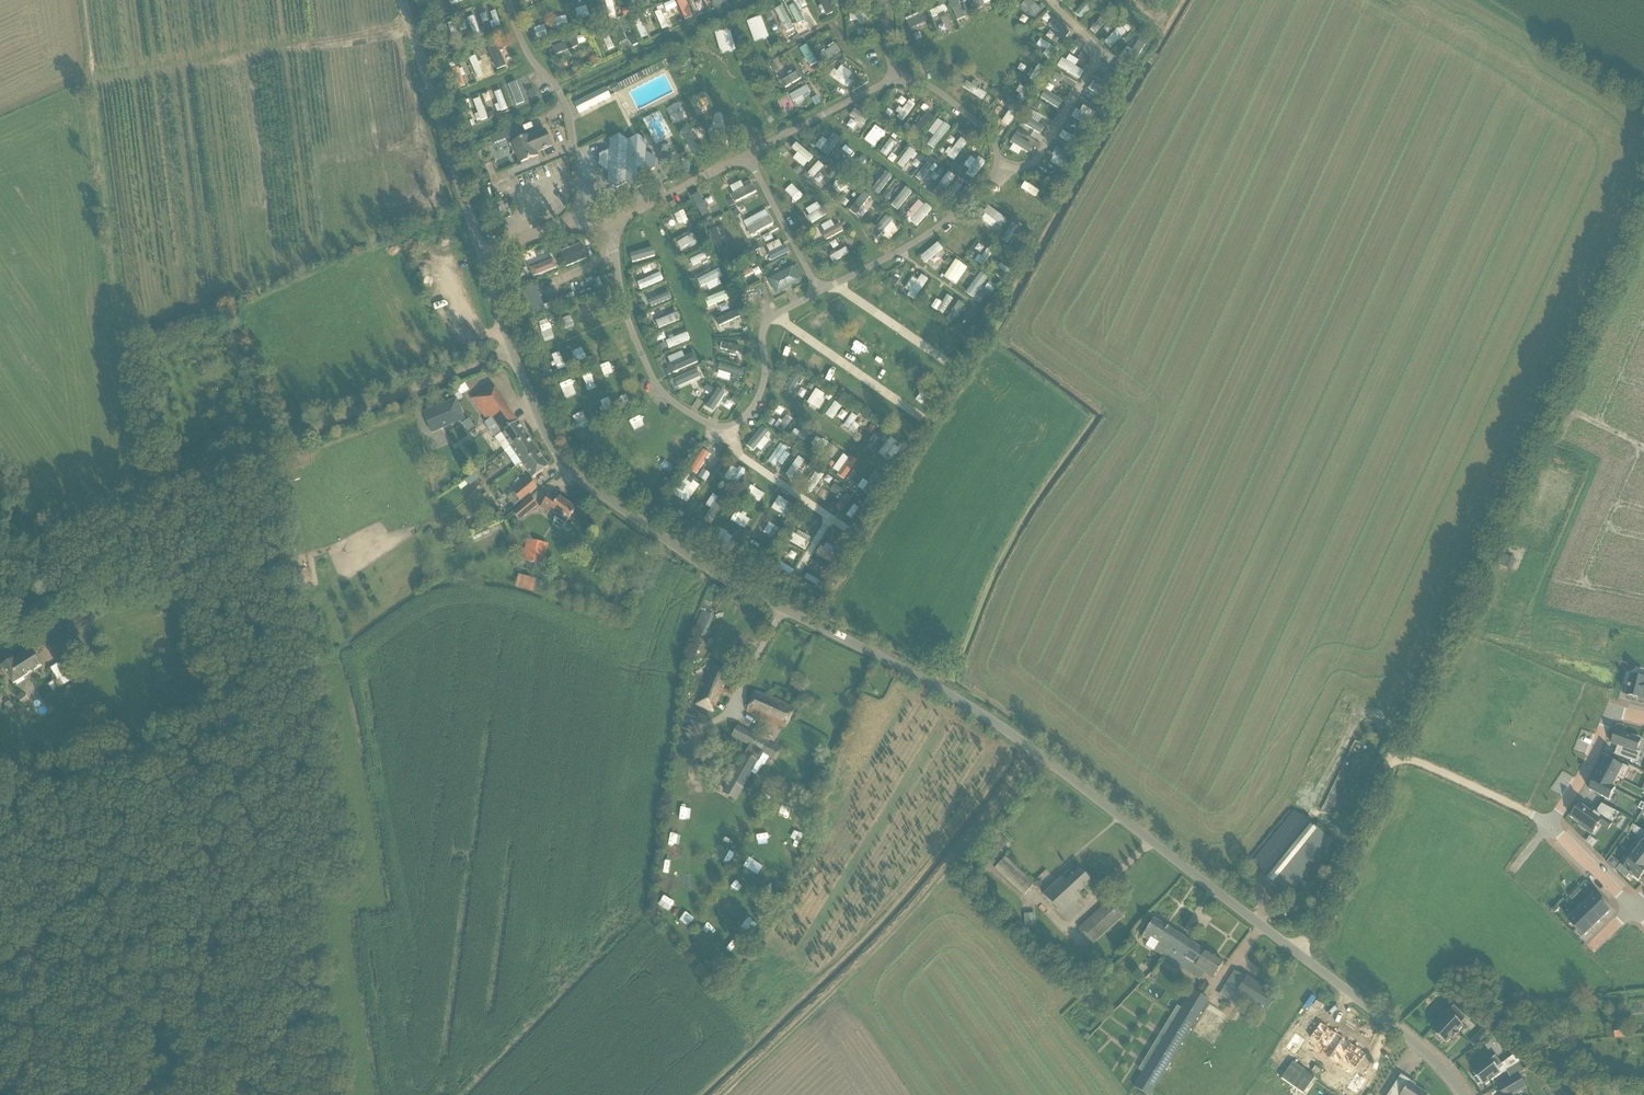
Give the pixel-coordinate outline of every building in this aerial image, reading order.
[(609,19),(616,18),(613,0),(605,0),(609,19)] [(685,21),(694,17),(686,0),(676,0),(685,21)] [(958,24),(967,21),(959,0),(951,3),(958,24)] [(586,4),(574,8),(578,20),(590,17),(586,4)] [(783,5),(775,9),(786,33),(794,29),(783,5)] [(630,8),(622,9),(624,16),(632,14),(630,8)] [(793,11),(796,24),(803,22),(800,9),(793,11)] [(494,28),(500,26),(496,10),(490,11),(494,28)] [(768,23),(773,21),(769,13),(764,15),(768,23)] [(565,15),(554,19),(557,29),(568,26),(565,15)] [(475,16),(469,18),(473,36),(480,35),(475,16)] [(924,25),(922,17),(907,19),(909,28),(924,25)] [(1095,33),(1105,22),(1101,18),(1091,29),(1095,33)] [(626,19),(620,22),(623,28),(629,26),(626,19)] [(1053,19),(1047,28),(1065,40),(1071,31),(1053,19)] [(1127,24),(1123,28),(1127,32),(1131,28),(1127,24)] [(634,37),(629,39),(632,47),(638,44),(634,37)] [(1040,40),(1037,46),(1053,53),(1055,46),(1040,40)] [(826,64),(842,52),(835,43),(820,55),(826,64)] [(810,66),(818,62),(807,44),(800,48),(810,66)] [(490,52),(497,71),(507,67),(499,48),(490,52)] [(1120,58),(1125,61),(1131,50),(1126,48),(1120,58)] [(477,77),(483,75),(475,56),(469,59),(477,77)] [(1058,66),(1079,79),(1084,71),(1062,58),(1058,66)] [(783,80),(787,87),(802,78),(798,71),(783,80)] [(1103,97),(1107,90),(1092,81),(1088,88),(1103,97)] [(1022,84),(1015,97),(1024,102),(1031,89),(1022,84)] [(616,85),(610,88),(614,95),(620,92),(616,85)] [(802,97),(811,92),(807,85),(789,95),(795,106),(804,101),(802,97)] [(611,98),(606,88),(574,104),(579,114),(611,98)] [(498,104),(495,105),(498,112),(508,108),(501,90),(494,92),(498,104)] [(533,92),(528,94),(531,101),(536,99),(533,92)] [(816,96),(811,99),(815,106),(820,104),(816,96)] [(480,121),(488,118),(480,97),(473,100),(480,121)] [(908,100),(898,118),(904,122),(915,104),(908,100)] [(1035,101),(1031,107),(1036,111),(1040,104),(1035,101)] [(1016,118),(1023,106),(1015,102),(1004,120),(1009,123),(1013,117),(1016,118)] [(1103,105),(1099,111),(1107,116),(1111,109),(1103,105)] [(1076,109),(1072,116),(1091,129),(1096,122),(1076,109)] [(936,134),(930,142),(935,146),(949,130),(940,121),(932,130),(936,134)] [(545,130),(520,140),(510,144),(514,153),(510,155),(510,156),(515,154),(519,164),(538,156),(536,151),(540,149),(541,151),(551,147),(545,130)] [(1078,146),(1081,139),(1062,131),(1059,137),(1078,146)] [(506,134),(491,140),(494,146),(508,140),(506,134)] [(619,135),(609,140),(609,150),(599,155),(599,166),(608,172),(607,182),(616,188),(626,183),(635,189),(644,184),(645,174),(654,169),(655,158),(646,152),(646,142),(637,136),(628,141),(619,135)] [(955,161),(967,141),(959,137),(948,156),(955,161)] [(881,152),(887,157),(896,143),(890,139),(881,152)] [(1019,155),(1022,148),(1012,143),(1008,150),(1019,155)] [(796,144),(792,150),(811,162),(814,156),(796,144)] [(1062,169),(1070,155),(1057,147),(1049,161),(1062,169)] [(894,163),(898,157),(891,153),(887,159),(894,163)] [(969,168),(966,172),(973,177),(984,164),(972,154),(964,164),(969,168)] [(861,156),(858,162),(862,165),(866,159),(861,156)] [(916,177),(923,182),(930,170),(923,166),(916,177)] [(938,168),(934,173),(939,177),(943,172),(938,168)] [(882,171),(871,190),(880,195),(891,177),(882,171)] [(950,173),(932,189),(940,197),(958,181),(950,173)] [(736,202),(757,193),(753,184),(732,193),(736,202)] [(899,211),(913,192),(905,186),(891,205),(899,211)] [(963,189),(959,193),(964,197),(967,193),(963,189)] [(700,192),(692,196),(702,217),(710,213),(700,192)] [(865,192),(850,210),(856,215),(871,197),(865,192)] [(813,223),(828,214),(820,200),(805,209),(813,223)] [(878,206),(875,210),(881,215),(884,210),(878,206)] [(751,236),(775,225),(767,209),(744,221),(751,236)] [(980,219),(992,227),(999,218),(987,209),(980,219)] [(673,215),(677,225),(686,222),(683,212),(673,215)] [(844,229),(840,223),(834,227),(831,221),(816,230),(824,242),(844,229)] [(813,227),(808,231),(811,236),(817,233),(813,227)] [(763,236),(766,243),(774,239),(771,232),(763,236)] [(681,251),(697,241),(693,233),(676,243),(681,251)] [(721,257),(738,250),(734,240),(717,248),(721,257)] [(765,247),(772,261),(789,253),(785,245),(782,246),(779,240),(765,247)] [(919,256),(924,263),(930,259),(934,264),(941,259),(937,253),(943,249),(938,242),(919,256)] [(566,267),(587,259),(581,244),(560,252),(566,267)] [(832,262),(849,254),(846,248),(829,256),(832,262)] [(988,248),(977,262),(983,266),(993,252),(988,248)] [(532,277),(558,269),(552,251),(536,256),(534,250),(524,253),(532,277)] [(639,256),(640,263),(657,259),(655,252),(639,256)] [(692,265),(707,259),(705,253),(690,259),(692,265)] [(951,281),(962,263),(955,259),(943,277),(951,281)] [(701,263),(703,270),(710,268),(708,261),(701,263)] [(792,267),(768,280),(776,295),(800,282),(792,267)] [(751,269),(739,275),(742,280),(754,274),(751,269)] [(709,289),(721,285),(718,277),(722,276),(720,270),(696,278),(699,286),(707,284),(709,289)] [(958,279),(964,282),(968,274),(962,271),(958,279)] [(661,273),(637,281),(640,289),(664,281),(661,273)] [(917,296),(929,280),(920,274),(908,290),(917,296)] [(521,279),(520,282),(521,285),(524,286),(527,285),(528,282),(527,279),(524,278),(521,279)] [(989,283),(985,289),(991,293),(995,286),(989,283)] [(537,285),(521,289),(529,317),(545,313),(537,285)] [(708,307),(730,298),(727,289),(704,299),(708,307)] [(651,307),(673,299),(670,292),(648,301),(651,307)] [(933,295),(929,305),(938,308),(942,299),(933,295)] [(887,310),(892,314),(899,305),(894,301),(887,310)] [(644,303),(637,306),(640,313),(646,310),(644,303)] [(853,304),(843,316),(851,323),(862,312),(853,304)] [(737,308),(715,319),(719,326),(740,315),(737,308)] [(655,320),(658,329),(680,321),(677,313),(655,320)] [(853,324),(859,328),(866,316),(860,313),(853,324)] [(866,317),(859,330),(869,335),(876,321),(866,317)] [(663,332),(655,335),(658,341),(665,338),(663,332)] [(668,347),(690,341),(688,333),(666,339),(668,347)] [(738,356),(740,346),(721,342),(718,357),(724,359),(725,354),(738,356)] [(856,366),(872,372),(874,366),(869,365),(874,353),(863,348),(856,366)] [(683,351),(668,356),(670,363),(685,358),(683,351)] [(672,372),(699,364),(696,354),(670,362),(672,372)] [(730,379),(731,365),(718,364),(717,379),(730,379)] [(884,383),(891,371),(881,365),(874,377),(884,383)] [(730,376),(741,380),(744,370),(733,367),(730,376)] [(694,370),(683,375),(688,384),(699,379),(694,370)] [(788,390),(797,395),(804,380),(795,375),(788,390)] [(451,389),(456,397),(468,390),(465,384),(457,389),(455,387),(451,389)] [(472,399),(478,408),(487,421),(506,407),(491,385),(472,399)] [(818,398),(822,392),(816,388),(807,403),(820,410),(824,402),(818,398)] [(464,419),(456,400),(423,414),(431,433),(464,419)] [(506,407),(487,421),(498,436),(495,438),(505,452),(527,437),(506,407)] [(588,408),(576,413),(583,429),(595,424),(588,408)] [(855,422),(858,417),(851,413),(841,428),(854,437),(861,427),(855,422)] [(785,432),(792,417),(787,415),(783,423),(778,420),(774,427),(785,432)] [(630,419),(633,429),(642,427),(640,417),(630,419)] [(871,425),(867,431),(872,434),(876,428),(871,425)] [(692,426),(688,434),(694,438),(698,429),(692,426)] [(879,429),(875,435),(880,439),(884,433),(879,429)] [(766,432),(758,443),(752,439),(748,445),(762,454),(773,436),(766,432)] [(538,452),(527,437),(505,452),(515,467),(521,463),(538,452)] [(886,458),(888,456),(894,460),(901,448),(895,445),(898,441),(890,437),(879,454),(886,458)] [(824,451),(827,442),(821,439),(818,449),(824,451)] [(705,441),(702,447),(707,450),(710,444),(705,441)] [(675,446),(671,452),(679,457),(683,450),(675,446)] [(538,452),(521,463),(532,478),(548,467),(538,452)] [(842,453),(832,470),(846,478),(856,461),(842,453)] [(799,470),(805,460),(797,455),(786,475),(798,482),(804,473),(799,470)] [(691,469),(699,474),(704,465),(696,460),(691,469)] [(829,460),(825,466),(830,470),(834,464),(829,460)] [(744,472),(734,465),(725,480),(735,487),(744,472)] [(674,494),(686,503),(700,483),(688,474),(674,494)] [(821,498),(833,480),(827,476),(815,494),(821,498)] [(854,477),(849,483),(854,487),(859,481),(854,477)] [(529,479),(513,492),(520,501),(536,487),(529,479)] [(261,482),(257,482),(257,491),(266,490),(265,481),(261,482)] [(746,493),(759,502),(765,492),(752,483),(746,493)] [(834,487),(830,492),(835,496),(839,490),(834,487)] [(701,513),(698,512),(694,519),(710,528),(725,501),(712,494),(701,513)] [(548,496),(542,505),(540,508),(548,514),(550,511),(559,517),(554,524),(561,529),(576,509),(559,497),(556,501),(548,496)] [(787,517),(794,505),(779,496),(771,507),(787,517)] [(529,498),(512,512),(520,521),(537,507),(529,498)] [(737,510),(730,520),(745,530),(752,520),(737,510)] [(766,520),(759,530),(773,539),(780,528),(766,520)] [(704,526),(700,532),(704,535),(708,529),(704,526)] [(730,526),(727,530),(734,534),(736,529),(730,526)] [(722,529),(714,542),(726,548),(733,536),(722,529)] [(758,542),(754,554),(765,558),(769,546),(758,542)] [(730,544),(727,550),(732,553),(735,548),(730,544)] [(541,565),(544,551),(527,548),(524,561),(541,565)] [(755,561),(752,566),(757,570),(761,565),(755,561)] [(515,587),(535,591),(538,580),(518,575),(515,587)] [(49,639),(54,647),(94,621),(93,619),(98,616),(93,609),(89,612),(87,609),(57,628),(59,632),(49,639)] [(702,610),(693,626),(703,632),(712,616),(702,610)] [(1636,635),(1632,649),(1643,652),(1643,637),(1636,635)] [(2,667),(8,676),(13,684),(41,665),(31,649),(14,661),(13,659),(2,667)] [(57,678),(48,684),(54,692),(73,679),(60,661),(50,668),(57,678)] [(713,665),(708,675),(695,705),(712,713),(730,673),(713,665)] [(1626,695),(1643,700),(1643,680),(1631,676),(1626,695)] [(754,692),(750,702),(746,712),(785,728),(794,709),(780,702),(765,696),(754,692)] [(1616,731),(1612,744),(1618,746),(1615,755),(1638,763),(1641,753),(1637,752),(1641,740),(1639,739),(1639,738),(1633,735),(1632,737),(1616,731)] [(726,733),(719,742),(728,749),(735,741),(729,736),(726,733)] [(746,755),(731,780),(742,787),(750,773),(757,762),(762,753),(768,757),(771,759),(777,749),(756,737),(748,733),(742,742),(750,747),(746,755)] [(1354,742),(1349,758),(1360,761),(1362,754),(1365,755),(1368,746),(1354,742)] [(1617,778),(1623,767),(1606,759),(1601,769),(1617,778)] [(1613,787),(1617,778),(1601,769),(1596,779),(1612,788),(1613,787)] [(717,786),(722,778),(713,772),(708,780),(717,786)] [(1612,788),(1596,779),(1595,778),(1589,790),(1609,801),(1615,789),(1613,787),(1612,788)] [(1338,784),(1335,796),(1328,794),(1324,812),(1339,816),(1346,786),(1338,784)] [(1606,821),(1614,810),(1602,804),(1597,810),(1594,808),(1592,811),(1581,803),(1573,815),(1583,822),(1582,824),(1593,833),(1603,819),(1606,821)] [(1293,811),(1256,858),(1249,866),(1287,897),(1332,842),(1293,811)] [(1631,858),(1643,868),(1643,851),(1639,848),(1631,858)] [(1601,861),(1605,856),(1595,849),(1591,854),(1601,861)] [(1024,896),(1034,884),(1004,858),(994,869),(1024,896)] [(1631,858),(1624,867),(1620,864),(1617,869),(1626,879),(1629,874),(1631,876),(1632,875),(1639,880),(1643,874),(1643,868),(1631,858)] [(1069,870),(1062,877),(1043,895),(1067,921),(1081,907),(1076,902),(1081,897),(1078,894),(1090,882),(1078,869),(1072,874),(1069,870)] [(1610,912),(1594,896),(1585,904),(1601,920),(1610,912)] [(1107,902),(1099,910),(1078,929),(1092,944),(1121,918),(1107,902)] [(1601,920),(1585,904),(1577,913),(1592,928),(1601,920)] [(1592,928),(1577,913),(1568,921),(1583,937),(1592,928)] [(1153,919),(1147,928),(1141,937),(1148,941),(1145,945),(1163,957),(1169,949),(1176,954),(1185,939),(1153,919)] [(1169,949),(1163,957),(1179,968),(1179,967),(1190,974),(1195,966),(1213,978),(1223,963),(1185,939),(1176,954),(1169,949)] [(1234,971),(1228,980),(1225,985),(1236,992),(1230,1001),(1260,1021),(1275,997),(1245,977),(1234,971)] [(1192,990),(1142,1072),(1133,1087),(1146,1094),(1154,1080),(1158,1082),(1208,1000),(1192,990)] [(1467,1018),(1454,1006),(1448,1011),(1447,1010),(1439,1018),(1443,1021),(1433,1032),(1436,1035),(1435,1037),(1441,1043),(1443,1041),(1446,1044),(1452,1038),(1454,1039),(1459,1034),(1457,1032),(1464,1026),(1461,1023),(1467,1018)] [(1321,1053),(1329,1058),(1343,1037),(1335,1032),(1334,1032),(1329,1028),(1320,1022),(1320,1023),(1315,1030),(1310,1037),(1324,1047),(1321,1053)] [(1627,1027),(1614,1028),(1615,1036),(1628,1034),(1627,1027)] [(1484,1028),(1479,1033),(1486,1039),(1491,1035),(1484,1028)] [(1306,1038),(1296,1032),(1286,1046),(1296,1053),(1306,1038)] [(1351,1043),(1343,1037),(1329,1058),(1338,1064),(1342,1059),(1356,1068),(1357,1068),(1356,1067),(1361,1060),(1361,1061),(1366,1053),(1357,1046),(1357,1047),(1351,1043)] [(1502,1064),(1496,1056),(1473,1073),(1476,1077),(1474,1079),(1478,1085),(1480,1083),(1483,1087),(1502,1073),(1497,1067),(1502,1064)] [(1506,1070),(1511,1079),(1519,1075),(1519,1074),(1531,1067),(1523,1060),(1506,1070)] [(1293,1062),(1282,1079),(1304,1093),(1315,1077),(1293,1062)] [(1357,1072),(1347,1087),(1357,1093),(1367,1079),(1357,1072)] [(1394,1084),(1387,1094),(1427,1094),(1412,1085),(1413,1083),(1400,1075),(1394,1084)] [(1503,1094),(1512,1094),(1526,1087),(1519,1075),(1511,1079),(1498,1086),(1503,1094)]
